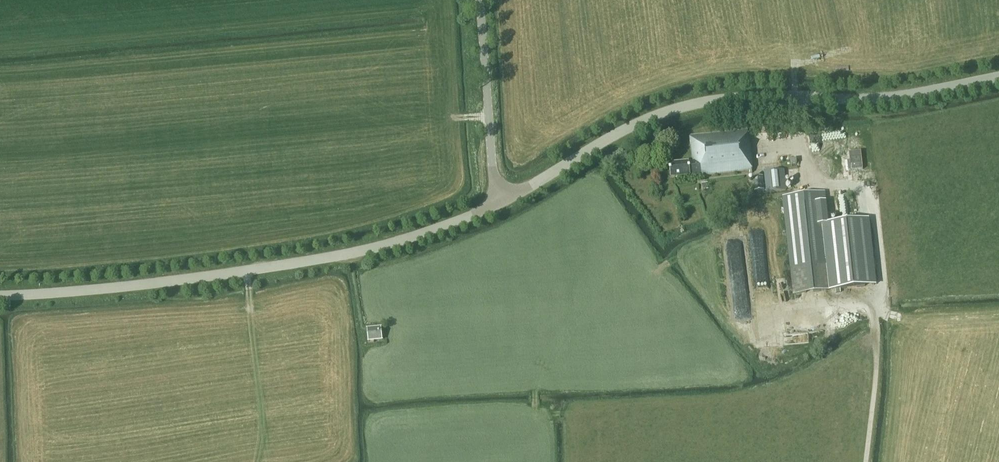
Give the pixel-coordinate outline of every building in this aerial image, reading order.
[(750,173),(752,173),(748,131),(690,136),(693,162),(669,164),(671,178),(701,175),(701,176),(750,171),(750,173)] [(765,172),(767,192),(786,190),(784,170),(765,172)] [(753,177),(755,191),(764,190),(763,176),(753,177)] [(783,197),(793,294),(835,289),(825,192),(783,197)] [(381,328),(367,329),(368,341),(371,340),(371,343),(374,342),(374,340),(382,339),(381,328)]
